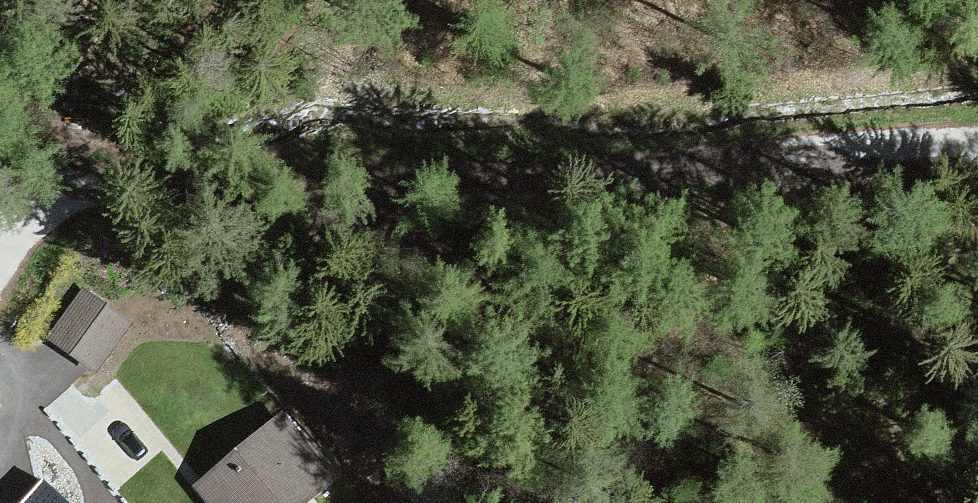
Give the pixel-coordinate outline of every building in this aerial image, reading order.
[(100,369),(139,315),(85,275),(46,330),(100,369)] [(207,494),(217,502),(331,502),(354,480),(291,422),(207,494)] [(32,502),(76,502),(50,482),(32,502)]
